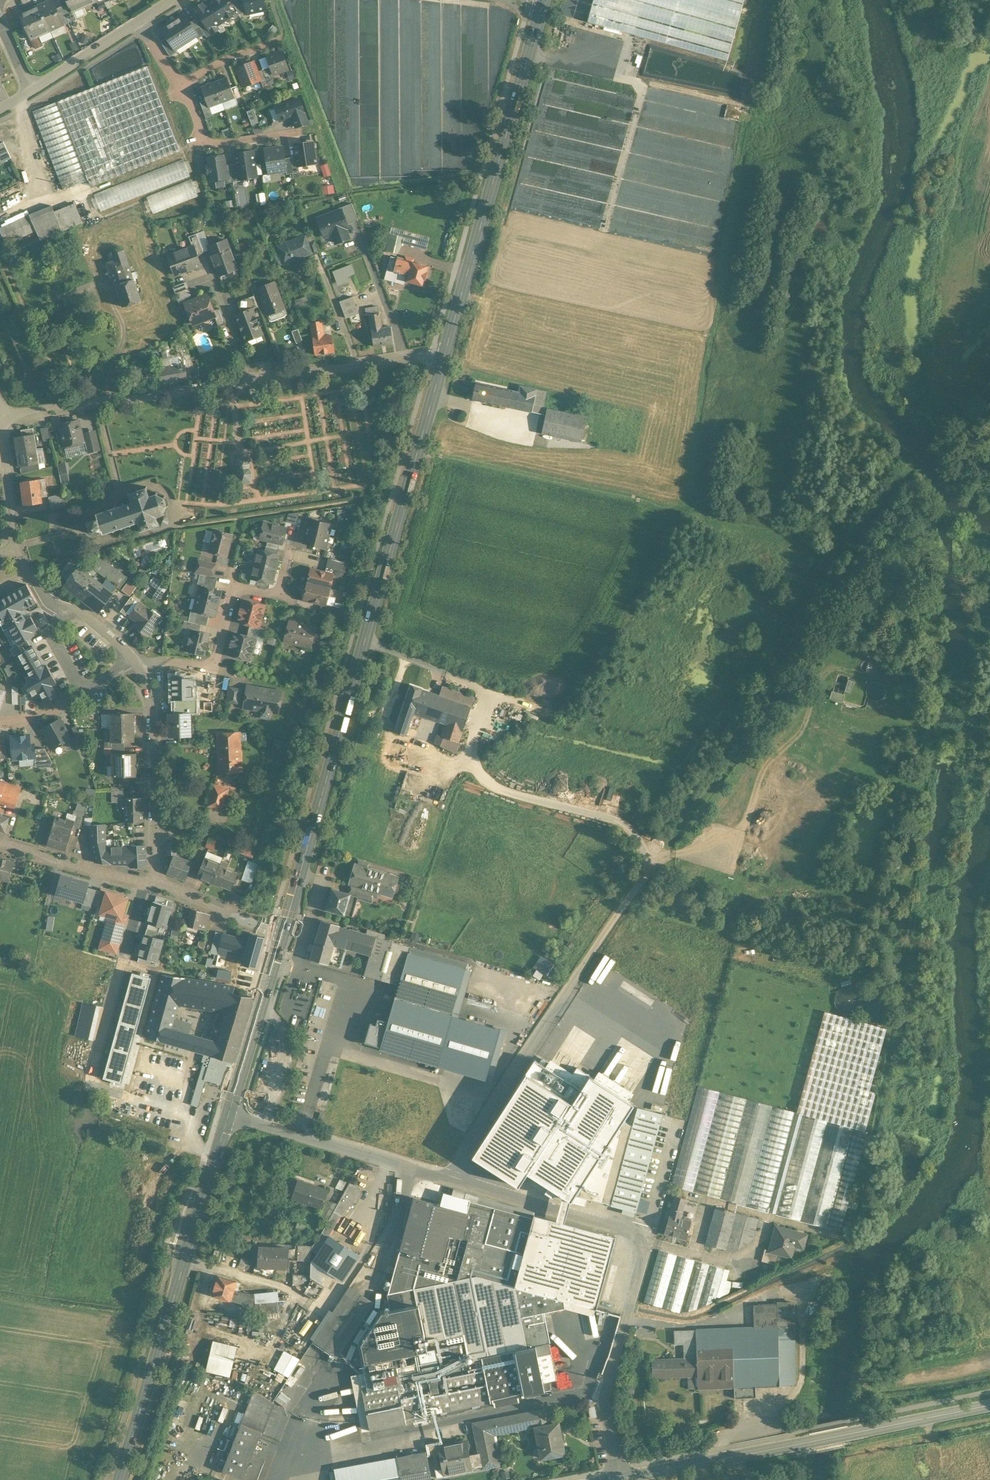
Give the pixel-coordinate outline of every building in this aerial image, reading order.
[(39,5),(51,30),(63,25),(64,25),(57,8),(53,0),(51,0),(39,5)] [(68,3),(72,11),(84,6),(97,0),(67,0),(68,3)] [(106,6),(105,2),(104,0),(98,2),(101,8),(106,6)] [(105,2),(106,6),(108,9),(113,6),(111,0),(110,0),(105,2)] [(208,2),(221,23),(233,15),(234,15),(227,3),(224,0),(211,0),(208,2)] [(227,3),(234,15),(233,15),(235,18),(239,15),(239,13),(236,0),(232,0),(227,3)] [(239,13),(247,12),(244,0),(236,0),(239,13)] [(247,12),(247,13),(266,9),(264,0),(244,0),(247,12)] [(588,22),(727,61),(744,0),(594,0),(588,22)] [(221,23),(208,2),(203,5),(202,3),(195,8),(202,19),(210,32),(217,27),(216,26),(221,23)] [(72,11),(68,3),(63,6),(70,22),(76,20),(72,11)] [(39,5),(20,14),(32,39),(41,35),(51,31),(51,30),(39,5)] [(70,22),(63,6),(57,8),(64,25),(63,25),(70,22)] [(84,6),(72,11),(76,20),(77,21),(89,16),(84,6)] [(190,23),(185,15),(173,22),(186,42),(197,35),(190,23)] [(199,38),(205,34),(197,22),(195,19),(190,23),(197,35),(199,38)] [(202,19),(197,22),(205,34),(207,37),(212,34),(210,32),(202,19)] [(186,42),(173,22),(162,29),(167,37),(175,49),(186,42)] [(273,24),(268,31),(273,35),(278,28),(273,24)] [(51,30),(51,31),(55,39),(67,34),(63,25),(51,30)] [(55,39),(51,31),(41,35),(44,44),(55,39)] [(87,35),(84,34),(82,42),(87,43),(88,40),(92,41),(94,34),(88,33),(87,35)] [(175,49),(167,37),(161,41),(170,56),(177,52),(175,49)] [(75,42),(70,44),(74,52),(79,49),(75,42)] [(267,56),(267,57),(270,66),(273,74),(288,69),(282,51),(267,56)] [(268,67),(270,66),(267,57),(259,59),(263,69),(268,67)] [(253,61),(237,67),(244,87),(260,80),(257,72),(253,61)] [(58,102),(88,180),(90,186),(180,151),(147,67),(58,102)] [(274,83),(268,67),(263,69),(269,85),(274,83)] [(263,69),(257,72),(263,88),(269,85),(263,69)] [(295,70),(288,72),(291,79),(297,77),(295,70)] [(227,78),(215,82),(222,102),(234,97),(235,97),(231,88),(227,78)] [(8,98),(0,81),(0,101),(8,98)] [(202,87),(206,97),(209,107),(222,102),(215,82),(202,87)] [(237,86),(231,88),(235,97),(234,97),(235,99),(241,97),(237,86)] [(212,114),(209,107),(206,97),(199,100),(205,116),(212,114)] [(299,99),(275,107),(280,120),(292,116),(304,112),(299,99)] [(88,180),(58,102),(33,111),(63,190),(88,180)] [(254,110),(247,112),(252,125),(258,123),(254,110)] [(304,112),(292,116),(297,127),(308,123),(304,112)] [(240,123),(234,125),(238,135),(243,133),(240,123)] [(4,142),(0,144),(0,153),(1,155),(0,156),(0,164),(11,158),(4,142)] [(312,142),(295,145),(296,157),(298,165),(316,163),(312,142)] [(283,146),(265,149),(269,174),(286,171),(285,158),(283,146)] [(253,151),(235,153),(237,163),(239,179),(240,179),(257,177),(253,151)] [(223,155),(208,158),(209,166),(207,166),(208,174),(210,173),(211,181),(224,180),(227,179),(225,165),(223,155)] [(290,157),(285,158),(286,171),(287,174),(293,173),(290,157)] [(296,157),(290,157),(293,173),(299,172),(298,165),(296,157)] [(183,160),(94,195),(100,212),(190,176),(183,160)] [(237,163),(231,164),(233,182),(240,181),(240,179),(239,179),(237,163)] [(328,163),(321,165),(324,177),(331,175),(328,163)] [(231,164),(225,165),(227,179),(224,180),(225,183),(233,182),(231,164)] [(191,180),(150,196),(156,212),(197,196),(191,180)] [(333,184),(322,186),(324,194),(335,192),(333,184)] [(264,192),(257,193),(258,202),(265,201),(264,192)] [(352,203),(340,208),(341,210),(347,224),(358,220),(352,203)] [(54,212),(62,231),(83,222),(75,204),(54,212)] [(52,206),(29,215),(37,230),(36,231),(41,240),(62,231),(54,212),(52,206)] [(341,210),(317,218),(324,237),(332,234),(335,243),(349,238),(346,229),(348,228),(347,224),(341,210)] [(0,228),(0,231),(6,244),(36,231),(37,230),(29,215),(0,228)] [(378,216),(361,217),(362,225),(378,224),(378,216)] [(390,234),(404,237),(406,230),(392,227),(390,234)] [(203,250),(196,233),(188,236),(192,246),(194,246),(196,253),(203,250)] [(390,234),(387,243),(383,242),(382,249),(397,253),(399,244),(402,245),(404,237),(390,234)] [(305,235),(277,246),(284,264),(312,253),(308,243),(305,235)] [(247,239),(239,242),(242,251),(250,248),(247,239)] [(226,240),(208,246),(214,262),(232,255),(226,240)] [(315,240),(308,243),(312,253),(312,255),(319,253),(315,240)] [(192,246),(181,250),(188,271),(192,269),(192,268),(201,265),(196,253),(194,246),(192,246)] [(443,246),(431,249),(433,254),(444,251),(443,246)] [(115,281),(123,307),(141,301),(139,294),(143,293),(136,271),(132,273),(124,250),(112,254),(114,260),(106,263),(112,281),(115,281)] [(181,250),(168,255),(175,275),(184,271),(184,272),(188,271),(181,250)] [(237,269),(232,255),(214,262),(219,275),(237,269)] [(397,258),(392,256),(386,278),(405,284),(405,281),(407,275),(402,273),(403,271),(394,269),(397,258)] [(413,259),(405,257),(405,260),(397,258),(394,269),(403,271),(402,273),(407,275),(411,262),(413,262),(413,259)] [(413,262),(411,262),(407,275),(405,281),(424,286),(429,267),(413,262)] [(337,281),(344,298),(351,296),(344,278),(337,281)] [(274,281),(257,288),(268,315),(284,309),(274,281)] [(186,282),(173,287),(175,293),(188,288),(186,282)] [(188,288),(175,293),(178,300),(191,295),(188,288)] [(207,295),(186,304),(194,324),(214,316),(215,316),(213,311),(207,295)] [(254,296),(237,302),(241,313),(252,308),(252,309),(258,307),(254,296)] [(353,297),(340,301),(346,318),(359,313),(353,297)] [(379,307),(365,309),(366,315),(369,315),(380,313),(379,307)] [(226,324),(220,308),(213,311),(215,316),(214,316),(219,327),(226,324)] [(241,313),(235,315),(246,341),(262,335),(252,309),(252,308),(241,313)] [(284,309),(267,315),(269,320),(272,322),(285,316),(287,314),(284,309)] [(380,313),(369,315),(371,325),(381,323),(380,313)] [(322,320),(310,322),(313,338),(324,336),(323,325),(322,320)] [(382,328),(381,323),(371,325),(372,329),(371,330),(374,346),(393,343),(391,326),(382,328)] [(323,325),(324,336),(332,335),(330,324),(323,325)] [(298,330),(292,333),(297,345),(303,343),(298,330)] [(324,336),(313,338),(315,355),(335,352),(332,335),(324,336)] [(173,359),(175,365),(183,364),(182,357),(173,359)] [(157,362),(159,368),(175,365),(173,359),(157,362)] [(175,365),(159,368),(161,384),(187,379),(184,364),(183,364),(175,365)] [(152,368),(146,369),(148,387),(154,386),(152,368)] [(472,400),(497,405),(501,388),(476,383),(472,400)] [(514,391),(510,408),(546,415),(547,409),(542,408),(546,391),(520,386),(518,392),(514,391)] [(497,405),(510,408),(514,391),(501,388),(497,405)] [(587,417),(547,409),(546,415),(542,434),(581,442),(587,417)] [(79,420),(59,425),(65,449),(78,446),(78,443),(84,441),(79,420)] [(48,427),(41,429),(44,441),(51,440),(48,427)] [(95,431),(85,434),(89,452),(100,450),(95,431)] [(34,434),(15,437),(18,452),(36,449),(34,434)] [(36,449),(18,452),(20,467),(39,464),(36,449)] [(235,465),(238,469),(237,475),(242,484),(250,483),(251,473),(248,468),(250,462),(246,456),(237,458),(235,465)] [(67,461),(58,463),(61,481),(71,479),(67,461)] [(39,464),(20,467),(21,474),(39,469),(39,464)] [(45,478),(39,479),(41,497),(47,496),(45,478)] [(39,479),(22,482),(25,505),(42,503),(41,497),(39,479)] [(148,487),(146,486),(145,488),(138,490),(138,488),(136,489),(137,491),(130,493),(128,492),(128,494),(129,494),(131,500),(130,500),(131,502),(125,504),(124,502),(122,503),(123,505),(116,507),(116,505),(114,506),(114,508),(108,510),(107,508),(105,508),(106,510),(97,513),(95,512),(94,514),(96,515),(97,517),(97,518),(89,521),(87,520),(86,522),(88,523),(91,531),(90,533),(92,534),(93,532),(98,530),(98,532),(100,533),(101,532),(102,531),(102,532),(101,534),(103,535),(104,533),(112,530),(113,532),(115,532),(115,530),(121,528),(122,530),(124,529),(123,527),(129,525),(130,527),(132,526),(131,524),(138,522),(138,524),(139,524),(141,529),(140,531),(141,532),(142,530),(149,528),(150,530),(150,529),(151,530),(168,524),(169,521),(167,516),(165,514),(163,513),(166,507),(168,507),(168,505),(166,505),(164,499),(166,497),(165,496),(163,497),(157,494),(157,492),(155,492),(155,494),(150,496),(149,494),(148,494),(147,489),(148,487)] [(63,494),(49,498),(52,509),(66,506),(63,494)] [(299,512),(289,514),(287,522),(296,524),(299,512)] [(306,527),(305,530),(328,536),(331,524),(309,519),(307,527),(306,527)] [(285,528),(265,523),(261,539),(268,541),(280,543),(281,544),(285,528)] [(232,535),(215,530),(209,551),(227,556),(232,535)] [(328,536),(305,530),(304,534),(306,535),(304,542),(325,548),(328,536)] [(280,543),(268,541),(266,546),(278,549),(280,543)] [(266,546),(265,552),(277,555),(278,549),(266,546)] [(265,552),(258,550),(258,553),(255,554),(254,559),(255,562),(255,564),(275,569),(279,555),(277,555),(265,552)] [(94,568),(100,560),(93,555),(87,563),(94,568)] [(127,577),(102,558),(100,560),(94,568),(98,572),(119,588),(127,577)] [(346,562),(328,558),(325,572),(333,574),(334,569),(343,572),(346,562)] [(216,564),(199,560),(195,572),(200,573),(200,574),(213,576),(216,564)] [(82,568),(79,566),(77,567),(69,561),(60,574),(68,580),(64,586),(98,613),(113,592),(94,577),(98,572),(94,568),(87,563),(86,563),(82,568)] [(255,564),(254,566),(251,568),(250,572),(252,575),(251,578),(258,579),(270,582),(272,583),(275,569),(255,564)] [(140,567),(137,572),(144,578),(148,572),(140,567)] [(325,572),(311,569),(308,582),(330,588),(333,574),(325,572)] [(189,572),(188,579),(198,582),(200,574),(200,573),(195,572),(189,572)] [(213,576),(200,574),(198,582),(197,586),(200,586),(215,589),(218,577),(213,576)] [(270,582),(258,579),(257,585),(268,588),(270,582)] [(128,582),(122,590),(130,596),(136,587),(128,582)] [(330,588),(308,582),(304,599),(322,604),(325,605),(326,604),(328,595),(330,588)] [(26,585),(0,600),(0,615),(3,620),(0,621),(0,623),(4,630),(8,628),(18,645),(34,636),(32,632),(37,628),(30,617),(25,620),(21,611),(36,602),(26,585)] [(215,589),(200,586),(197,598),(218,603),(221,591),(215,589)] [(339,607),(337,616),(341,617),(344,604),(333,602),(334,596),(328,595),(326,604),(339,607)] [(197,598),(194,611),(209,615),(214,616),(218,603),(197,598)] [(265,606),(244,600),(241,608),(239,613),(240,613),(238,621),(249,624),(259,627),(259,626),(265,606)] [(160,618),(139,603),(130,616),(138,622),(134,626),(147,636),(160,618)] [(339,607),(326,604),(325,605),(322,604),(320,612),(337,616),(339,607)] [(209,615),(194,611),(191,610),(188,621),(188,622),(201,625),(206,626),(209,615)] [(118,620),(122,623),(128,614),(124,611),(118,620)] [(201,625),(188,622),(188,621),(184,620),(183,627),(191,630),(192,629),(199,631),(201,625)] [(296,623),(289,621),(284,640),(291,642),(296,623)] [(315,628),(296,623),(291,642),(310,647),(315,628)] [(259,627),(249,624),(247,630),(264,635),(266,628),(259,626),(259,627)] [(199,631),(192,629),(191,630),(186,651),(204,655),(210,633),(199,631)] [(264,635),(247,630),(245,636),(255,639),(262,641),(264,635)] [(245,636),(234,633),(232,641),(230,646),(231,646),(228,654),(250,660),(255,639),(245,636)] [(323,635),(315,633),(311,646),(320,648),(323,635)] [(277,638),(269,636),(268,643),(275,645),(277,638)] [(33,646),(18,654),(30,675),(26,677),(29,683),(25,685),(31,696),(39,692),(45,703),(58,696),(52,685),(56,683),(47,666),(44,667),(33,646)] [(4,667),(8,676),(16,672),(12,664),(4,667)] [(194,680),(174,677),(171,694),(191,697),(194,680)] [(424,683),(409,678),(391,730),(406,736),(414,713),(422,689),(424,683)] [(853,681),(847,679),(844,690),(850,692),(853,681)] [(281,692),(248,686),(244,707),(251,708),(252,710),(257,711),(259,710),(260,717),(269,718),(274,712),(278,712),(279,707),(280,706),(281,701),(280,700),(281,692)] [(474,698),(442,686),(439,695),(471,707),(474,698)] [(242,689),(229,687),(227,701),(239,703),(242,689)] [(439,695),(422,689),(414,713),(445,724),(463,731),(471,707),(439,695)] [(843,693),(831,690),(829,697),(840,700),(843,693)] [(190,707),(175,703),(176,713),(190,713),(190,707)] [(301,714),(295,712),(291,723),(298,725),(301,714)] [(115,713),(110,713),(110,714),(103,714),(103,727),(108,727),(108,728),(113,728),(134,727),(133,713),(115,713)] [(176,713),(169,713),(170,737),(191,736),(190,713),(176,713)] [(60,719),(43,729),(46,735),(46,738),(47,741),(50,742),(53,748),(71,738),(60,719)] [(445,724),(441,736),(448,739),(458,742),(463,731),(445,724)] [(85,742),(76,726),(69,730),(78,746),(85,742)] [(134,727),(113,728),(113,737),(114,737),(114,741),(111,741),(111,742),(112,742),(124,741),(134,741),(134,727)] [(240,733),(218,733),(219,773),(241,772),(240,739),(240,733)] [(29,735),(11,737),(13,759),(19,758),(19,759),(27,758),(27,757),(35,757),(35,749),(34,745),(30,745),(29,735)] [(445,746),(448,739),(441,736),(437,735),(434,742),(445,746)] [(445,746),(444,750),(454,754),(458,742),(448,739),(445,746)] [(44,748),(35,749),(35,757),(35,766),(52,764),(51,761),(44,748)] [(124,753),(112,753),(113,777),(137,776),(136,753),(124,753)] [(21,789),(5,784),(5,786),(3,794),(18,798),(21,789)] [(227,790),(214,786),(212,793),(225,796),(227,790)] [(124,788),(111,789),(112,802),(117,802),(117,799),(124,798),(124,788)] [(95,790),(87,789),(86,797),(94,798),(95,790)] [(225,796),(212,793),(208,805),(221,809),(225,796)] [(3,794),(0,803),(0,804),(15,809),(18,798),(3,794)] [(144,797),(124,798),(124,808),(124,822),(145,822),(144,797)] [(226,800),(223,810),(229,811),(232,802),(226,800)] [(78,811),(77,815),(82,817),(86,805),(77,802),(75,810),(78,811)] [(5,833),(7,825),(8,825),(9,822),(8,822),(10,816),(3,814),(5,806),(0,804),(0,831),(5,833)] [(70,828),(72,829),(73,827),(77,815),(68,813),(66,820),(72,821),(70,828)] [(82,817),(77,815),(73,827),(79,829),(82,817)] [(66,820),(56,816),(47,845),(66,851),(72,829),(70,828),(72,821),(66,820)] [(92,825),(90,825),(90,826),(91,833),(91,844),(95,862),(111,864),(107,847),(110,847),(109,839),(106,840),(105,824),(92,825)] [(112,838),(109,839),(110,847),(118,847),(129,846),(128,838),(112,838)] [(211,842),(207,841),(206,846),(214,849),(215,844),(214,844),(216,839),(212,838),(211,842)] [(176,842),(167,843),(167,855),(174,855),(177,856),(176,842)] [(129,846),(118,847),(118,854),(119,854),(121,864),(130,865),(131,867),(146,866),(145,845),(129,846)] [(254,852),(238,846),(236,852),(253,857),(254,852)] [(110,847),(107,847),(111,864),(121,864),(119,854),(118,855),(118,847),(110,847)] [(207,852),(205,858),(220,864),(222,859),(222,858),(207,852)] [(177,856),(174,855),(167,873),(185,880),(192,862),(177,856)] [(0,858),(0,879),(9,881),(14,862),(0,858)] [(220,864),(205,858),(197,876),(213,882),(219,866),(220,864)] [(222,859),(220,864),(219,866),(226,869),(229,862),(222,859)] [(248,859),(242,879),(253,882),(259,862),(248,859)] [(370,862),(358,859),(356,865),(368,868),(370,862)] [(356,865),(355,865),(349,884),(353,885),(353,884),(365,888),(379,892),(392,896),(398,877),(368,868),(356,865)] [(226,869),(219,866),(213,882),(212,883),(220,886),(221,885),(231,889),(238,873),(226,869)] [(88,883),(62,876),(57,894),(65,896),(66,894),(75,896),(74,899),(83,901),(82,904),(95,908),(96,904),(100,891),(87,888),(88,883)] [(365,888),(353,884),(353,885),(350,894),(358,897),(362,898),(363,894),(365,888)] [(379,892),(365,888),(363,894),(377,898),(379,892)] [(107,891),(100,889),(100,891),(96,904),(103,906),(107,892),(107,891)] [(350,894),(332,889),(326,909),(344,915),(352,917),(356,905),(348,902),(350,894)] [(107,892),(103,906),(101,913),(109,916),(107,922),(111,923),(113,917),(122,919),(123,916),(128,898),(107,892)] [(358,897),(350,894),(348,902),(356,905),(358,897)] [(170,904),(152,898),(144,924),(163,929),(170,904)] [(210,915),(190,908),(186,926),(206,931),(210,915)] [(122,919),(113,917),(111,923),(107,922),(101,941),(106,943),(118,946),(127,917),(123,916),(122,919)] [(339,925),(322,920),(311,959),(339,967),(345,948),(370,955),(375,937),(346,928),(347,927),(345,926),(345,927),(339,926),(339,925)] [(182,926),(173,924),(171,934),(180,936),(182,926)] [(217,932),(213,948),(219,949),(219,947),(223,934),(217,932)] [(248,940),(223,933),(223,934),(219,947),(228,949),(244,954),(248,940)] [(250,933),(250,934),(248,940),(244,954),(242,964),(256,968),(257,968),(257,967),(258,961),(259,961),(259,960),(260,955),(261,954),(261,951),(262,950),(263,945),(264,944),(263,944),(265,938),(265,937),(264,937),(251,933),(250,933)] [(162,941),(142,935),(139,946),(159,952),(162,941)] [(409,946),(375,937),(370,955),(364,975),(398,985),(409,946)] [(118,946),(106,943),(104,949),(116,953),(118,946)] [(155,963),(159,952),(139,946),(136,958),(155,963)] [(448,958),(409,946),(398,985),(399,985),(395,997),(453,1013),(466,969),(468,963),(448,958)] [(228,949),(219,947),(219,949),(218,954),(226,956),(228,949)] [(36,956),(23,954),(21,964),(35,966),(36,956)] [(554,963),(545,957),(534,974),(540,978),(544,972),(547,974),(554,963)] [(217,980),(231,981),(232,970),(218,969),(217,980)] [(178,1005),(218,1011),(226,1013),(232,993),(233,988),(185,981),(186,977),(155,973),(140,1029),(148,1031),(150,1021),(169,1025),(165,1042),(191,1049),(194,1035),(184,1032),(187,1021),(174,1018),(178,1005)] [(232,993),(226,1013),(218,1011),(213,1027),(221,1029),(221,1028),(241,1034),(252,997),(233,993),(232,993)] [(438,1066),(453,1013),(395,997),(380,1049),(438,1066)] [(96,1006),(83,1003),(81,1012),(94,1015),(96,1006)] [(526,1005),(518,1003),(516,1011),(523,1014),(526,1005)] [(797,1112),(698,1086),(671,1185),(841,1232),(868,1132),(865,1131),(876,1092),(870,1090),(886,1028),(824,1011),(797,1112)] [(94,1015),(81,1012),(76,1035),(89,1038),(94,1015)] [(241,1034),(221,1028),(221,1029),(213,1027),(212,1033),(219,1035),(217,1042),(194,1035),(191,1049),(205,1053),(211,1055),(232,1061),(232,1062),(233,1062),(241,1034)] [(557,1039),(564,1029),(560,1027),(553,1037),(557,1039)] [(204,1062),(191,1104),(197,1106),(205,1079),(204,1079),(211,1055),(205,1053),(202,1061),(204,1062)] [(471,1152),(518,1184),(527,1172),(548,1186),(545,1190),(553,1196),(556,1192),(567,1199),(574,1189),(624,1115),(636,1097),(594,1068),(583,1084),(537,1054),(471,1152)] [(232,1061),(211,1055),(204,1079),(205,1079),(220,1084),(226,1063),(231,1064),(232,1062),(232,1061)] [(127,1067),(116,1065),(114,1077),(125,1080),(127,1067)] [(128,1091),(118,1088),(115,1098),(125,1101),(128,1091)] [(664,1110),(639,1103),(634,1120),(610,1203),(635,1211),(664,1110)] [(586,1198),(610,1203),(634,1120),(624,1115),(574,1189),(571,1200),(585,1205),(586,1198)] [(165,1131),(163,1124),(155,1127),(158,1134),(165,1131)] [(342,1189),(347,1180),(340,1177),(336,1186),(342,1189)] [(328,1191),(297,1180),(292,1197),(322,1207),(322,1208),(325,1199),(328,1191)] [(350,1182),(318,1239),(325,1243),(330,1236),(329,1235),(340,1216),(345,1215),(352,1202),(357,1201),(362,1193),(360,1188),(350,1182)] [(465,1199),(467,1192),(453,1189),(452,1195),(465,1199)] [(521,1214),(523,1208),(496,1201),(467,1192),(465,1199),(470,1200),(521,1214)] [(686,1199),(675,1196),(670,1215),(669,1215),(664,1233),(686,1239),(691,1221),(681,1218),(686,1199)] [(467,1212),(414,1198),(411,1209),(388,1293),(476,1275),(514,1285),(515,1286),(534,1214),(535,1212),(523,1208),(521,1214),(470,1200),(467,1212)] [(334,1202),(325,1199),(322,1208),(322,1207),(318,1218),(324,1220),(334,1202)] [(759,1219),(716,1207),(705,1244),(734,1252),(753,1238),(759,1219)] [(563,1299),(596,1308),(615,1236),(534,1214),(515,1286),(563,1299)] [(298,1222),(296,1228),(303,1231),(306,1225),(298,1222)] [(806,1235),(776,1227),(770,1250),(770,1251),(778,1253),(791,1257),(794,1245),(803,1247),(806,1235)] [(359,1255),(330,1236),(325,1243),(318,1239),(312,1246),(312,1250),(317,1254),(313,1261),(342,1280),(359,1255)] [(312,1246),(295,1245),(295,1248),(287,1247),(287,1256),(289,1256),(289,1257),(311,1258),(312,1250),(312,1246)] [(287,1247),(259,1246),(258,1267),(267,1268),(267,1264),(286,1266),(287,1256),(287,1247)] [(770,1250),(765,1249),(762,1261),(775,1265),(778,1253),(770,1251),(770,1250)] [(724,1269),(659,1250),(644,1302),(680,1312),(697,1309),(715,1300),(724,1269)] [(309,1275),(293,1274),(292,1285),(293,1285),(305,1291),(311,1280),(310,1278),(309,1275)] [(237,1281),(218,1275),(216,1282),(213,1281),(211,1288),(214,1288),(212,1295),(231,1301),(231,1300),(233,1293),(234,1290),(237,1281)] [(520,1317),(514,1285),(476,1275),(388,1293),(391,1310),(419,1304),(429,1351),(419,1353),(421,1362),(401,1366),(394,1367),(359,1374),(370,1430),(494,1405),(495,1405),(519,1401),(518,1396),(551,1389),(549,1379),(557,1377),(549,1342),(527,1347),(520,1317)] [(322,1284),(310,1278),(311,1280),(305,1291),(315,1297),(322,1284)] [(515,1286),(514,1285),(520,1317),(543,1312),(565,1308),(563,1299),(515,1286)] [(349,1286),(312,1342),(336,1358),(374,1302),(349,1286)] [(239,1294),(233,1293),(231,1300),(240,1303),(243,1293),(239,1291),(239,1294)] [(243,1293),(240,1303),(245,1305),(246,1304),(248,1295),(249,1294),(243,1293)] [(248,1295),(246,1304),(255,1303),(275,1302),(275,1301),(275,1293),(248,1295)] [(594,1315),(596,1308),(563,1299),(565,1308),(594,1315)] [(275,1302),(255,1303),(255,1308),(256,1314),(279,1312),(278,1301),(275,1301),(275,1302)] [(755,1327),(695,1330),(696,1352),(731,1351),(733,1389),(733,1399),(753,1398),(753,1388),(792,1386),(796,1382),(793,1302),(777,1303),(777,1304),(754,1305),(755,1327)] [(365,1362),(419,1353),(429,1351),(419,1304),(391,1310),(383,1312),(362,1343),(365,1362)] [(254,1318),(254,1325),(266,1326),(267,1319),(254,1318)] [(684,1359),(652,1360),(653,1377),(689,1376),(689,1377),(697,1377),(696,1352),(695,1330),(674,1331),(675,1344),(683,1344),(684,1359)] [(237,1346),(213,1341),(206,1370),(230,1376),(237,1346)] [(698,1390),(733,1389),(731,1351),(696,1352),(697,1377),(698,1389),(698,1390)] [(288,1354),(276,1372),(287,1379),(299,1361),(288,1354)] [(370,1430),(359,1374),(351,1376),(362,1431),(370,1430)] [(689,1389),(698,1389),(697,1377),(689,1377),(689,1389)] [(273,1401),(254,1390),(241,1423),(258,1430),(261,1431),(273,1401)] [(281,1393),(275,1400),(284,1407),(290,1400),(281,1393)] [(548,1408),(474,1423),(479,1453),(496,1450),(492,1434),(537,1425),(538,1427),(551,1424),(548,1408)] [(258,1430),(241,1423),(223,1470),(239,1477),(258,1430)] [(551,1424),(538,1427),(542,1447),(545,1447),(547,1456),(544,1457),(564,1453),(558,1423),(551,1424)] [(440,1440),(424,1443),(426,1451),(427,1457),(432,1456),(443,1454),(441,1446),(440,1440)] [(467,1441),(441,1446),(443,1454),(432,1456),(435,1469),(437,1478),(447,1476),(446,1472),(464,1468),(464,1470),(482,1466),(482,1468),(499,1465),(496,1450),(479,1453),(470,1455),(467,1441)] [(218,1450),(212,1464),(218,1466),(224,1452),(218,1450)] [(397,1457),(402,1479),(432,1479),(427,1457),(426,1451),(397,1457)] [(334,1468),(336,1479),(402,1479),(397,1457),(334,1468)] [(275,1468),(265,1464),(261,1478),(267,1479),(271,1479),(275,1468)] [(326,1470),(295,1474),(296,1479),(327,1479),(326,1470)]
